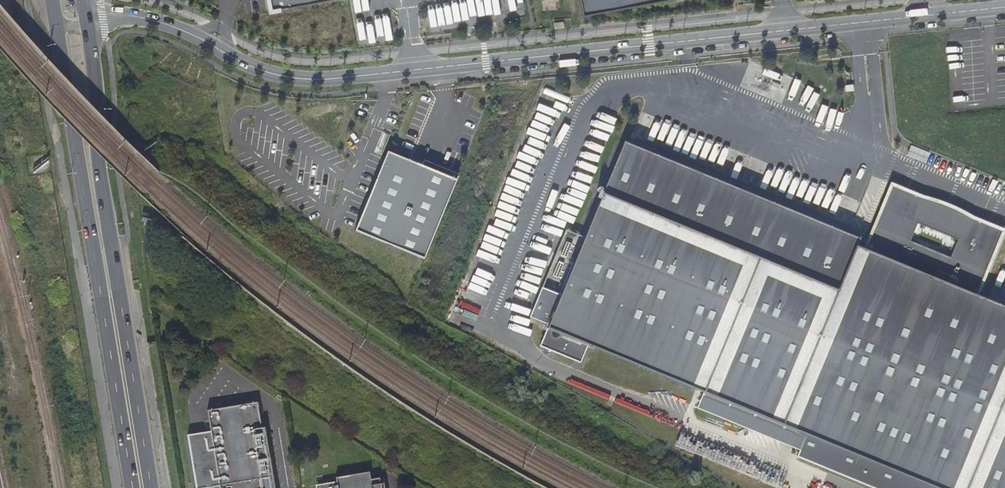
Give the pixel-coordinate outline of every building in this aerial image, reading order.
[(278,9),(278,12),(280,11),(279,9),(329,0),(267,0),(268,4),(269,11),(278,9)] [(581,17),(583,16),(662,0),(578,0),(581,17)] [(269,11),(268,4),(266,5),(268,14),(278,12),(278,9),(269,11)] [(555,317),(546,338),(586,356),(593,339),(708,388),(701,404),(803,447),(801,453),(882,487),(1004,487),(1004,308),(979,297),(1004,236),(1004,233),(947,209),(892,185),(867,243),(861,241),(852,237),(854,231),(636,138),(634,143),(626,140),(585,235),(570,228),(535,309),(555,317)] [(390,154),(387,152),(354,232),(424,260),(456,181),(455,181),(452,179),(421,166),(416,164),(417,164),(408,160),(391,153),(390,154)] [(422,165),(421,166),(452,179),(453,176),(457,177),(455,181),(456,181),(459,176),(454,174),(423,161),(422,164),(422,165)] [(261,405),(212,413),(215,433),(191,436),(199,487),(274,487),(261,405)] [(382,481),(373,482),(371,473),(338,480),(338,486),(328,487),(383,487),(382,481)]
